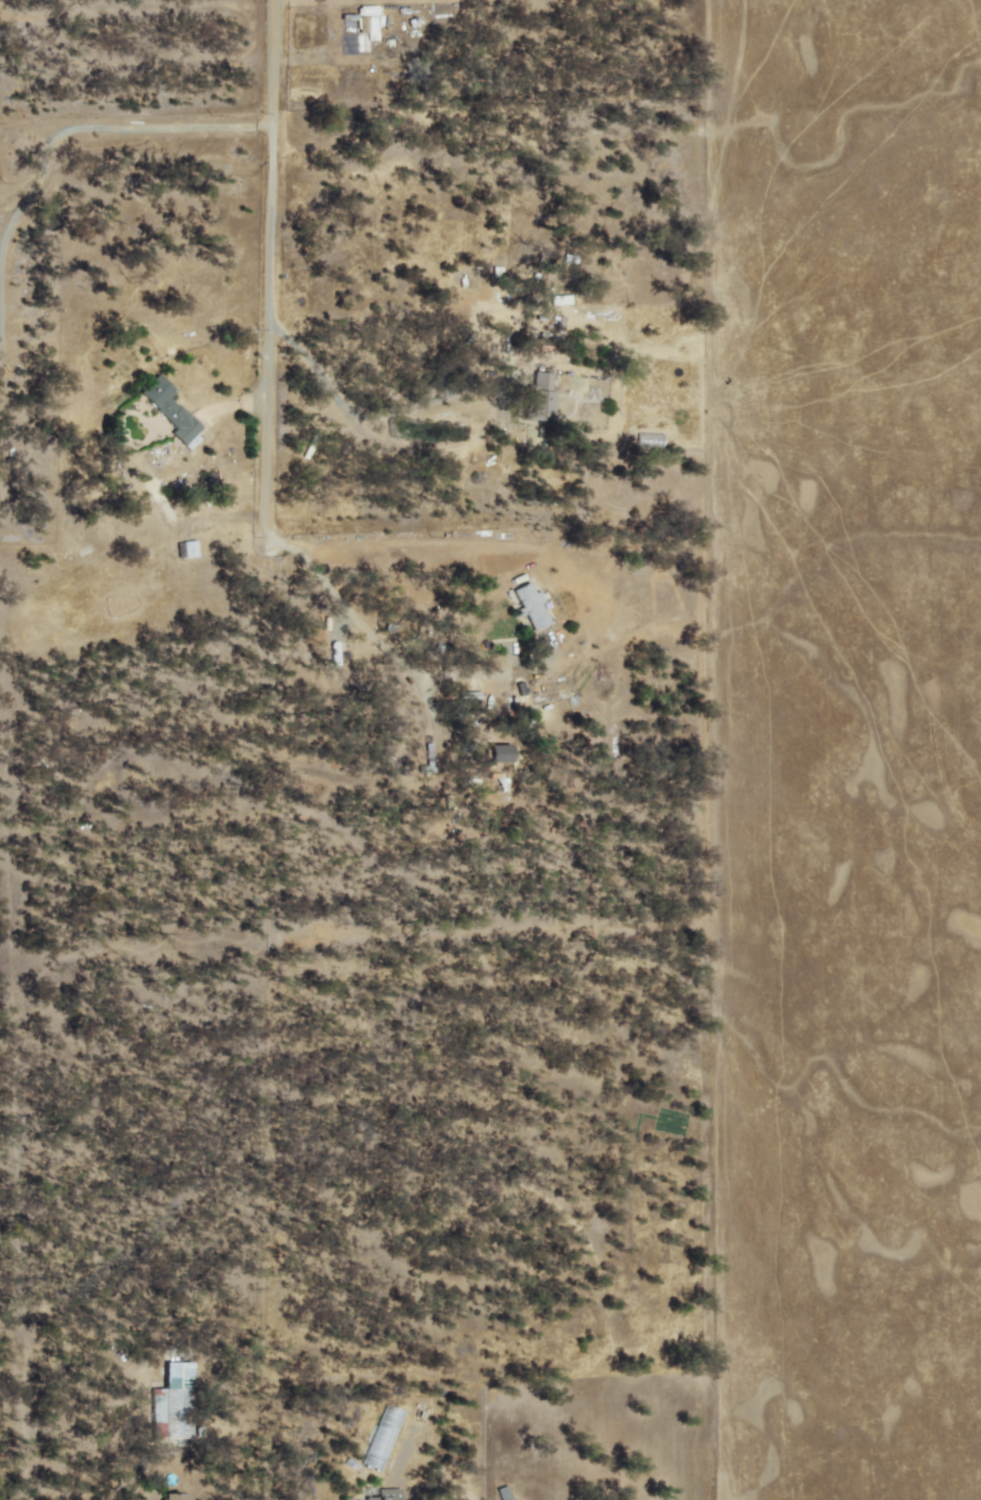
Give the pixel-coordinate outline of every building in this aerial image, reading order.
[(377,7),(357,6),(357,33),(366,33),(366,40),(376,40),(377,7)] [(551,305),(570,304),(569,295),(550,296),(551,305)] [(526,419),(553,421),(554,387),(550,387),(550,373),(533,372),(532,385),(527,385),(526,419)] [(170,433),(189,451),(206,433),(169,397),(175,391),(157,374),(138,393),(174,428),(170,433)] [(636,447),(663,448),(663,434),(637,434),(636,447)] [(540,604),(544,602),(539,590),(533,593),(528,582),(511,590),(531,631),(549,623),(540,604)] [(489,770),(511,769),(510,745),(488,745),(489,770)] [(422,774),(434,772),(431,753),(425,754),(426,765),(421,766),(422,774)] [(191,1362),(164,1363),(164,1389),(152,1389),(152,1438),(191,1438),(191,1362)] [(381,1472),(404,1412),(385,1405),(362,1464),(381,1472)] [(364,1499),(399,1499),(399,1488),(377,1489),(377,1497),(364,1497),(364,1499)]
